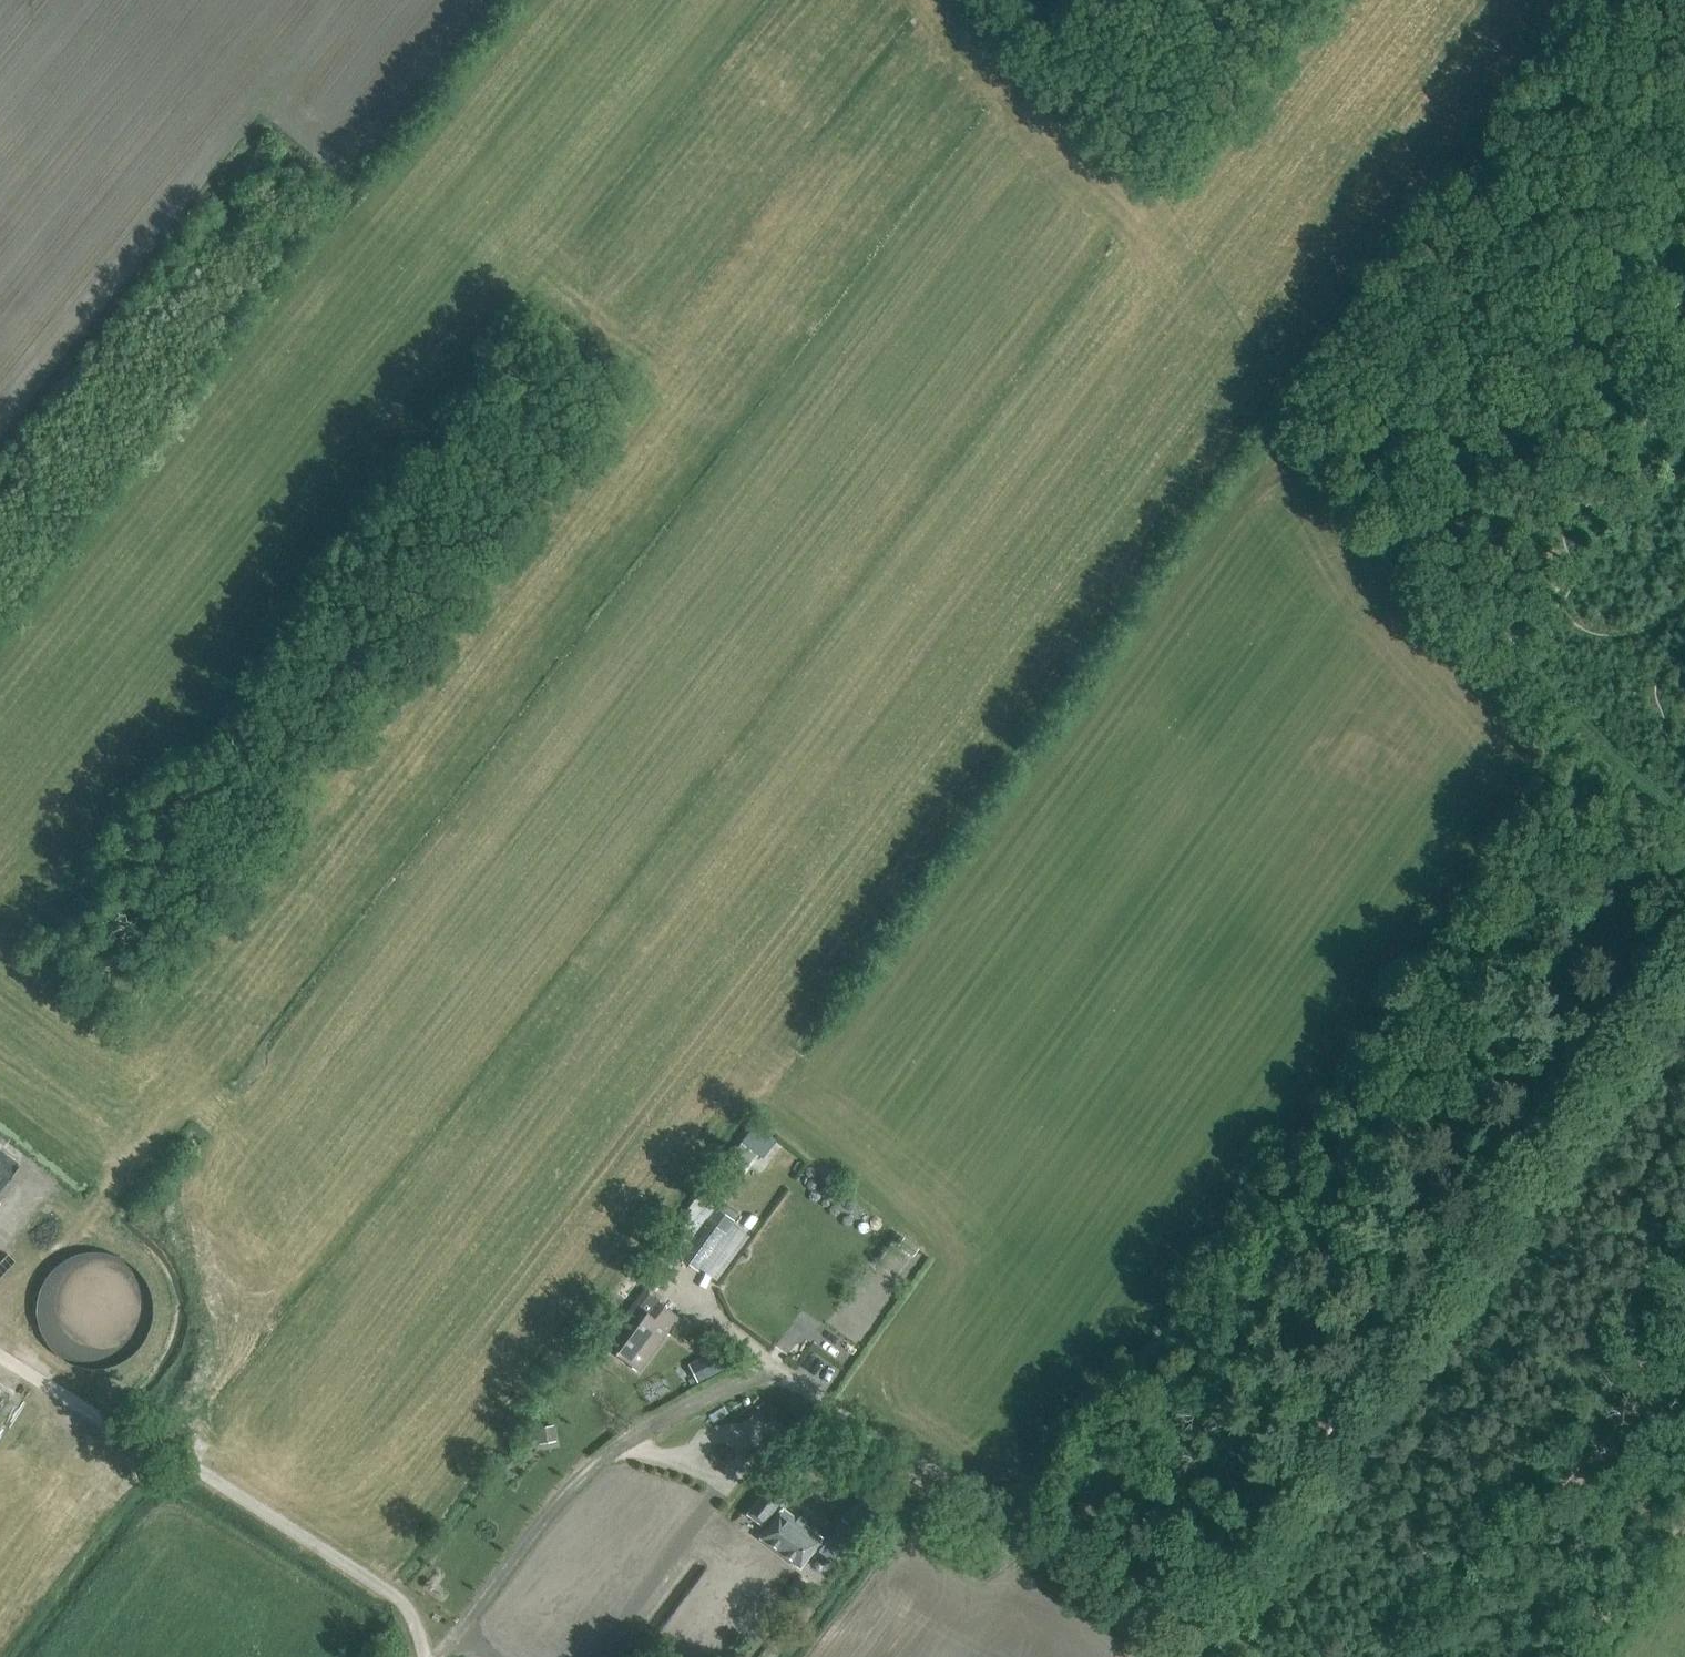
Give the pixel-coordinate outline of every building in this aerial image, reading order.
[(755,1124),(740,1142),(761,1159),(775,1141),(755,1124)] [(835,1186),(816,1172),(807,1186),(826,1199),(835,1186)] [(697,1271),(725,1232),(705,1217),(677,1256),(697,1271)] [(674,1248),(664,1242),(652,1259),(662,1265),(674,1248)] [(641,1282),(650,1289),(664,1269),(655,1263),(641,1282)] [(609,1349),(639,1372),(678,1320),(643,1293),(607,1341),(612,1345),(609,1349)] [(732,1366),(723,1347),(707,1355),(716,1374),(732,1366)] [(535,1453),(561,1448),(556,1422),(530,1427),(535,1453)] [(762,1527),(786,1494),(772,1483),(748,1516),(762,1527)] [(857,1540),(880,1511),(860,1496),(837,1525),(857,1540)] [(800,1569),(822,1539),(782,1510),(760,1539),(800,1569)]
